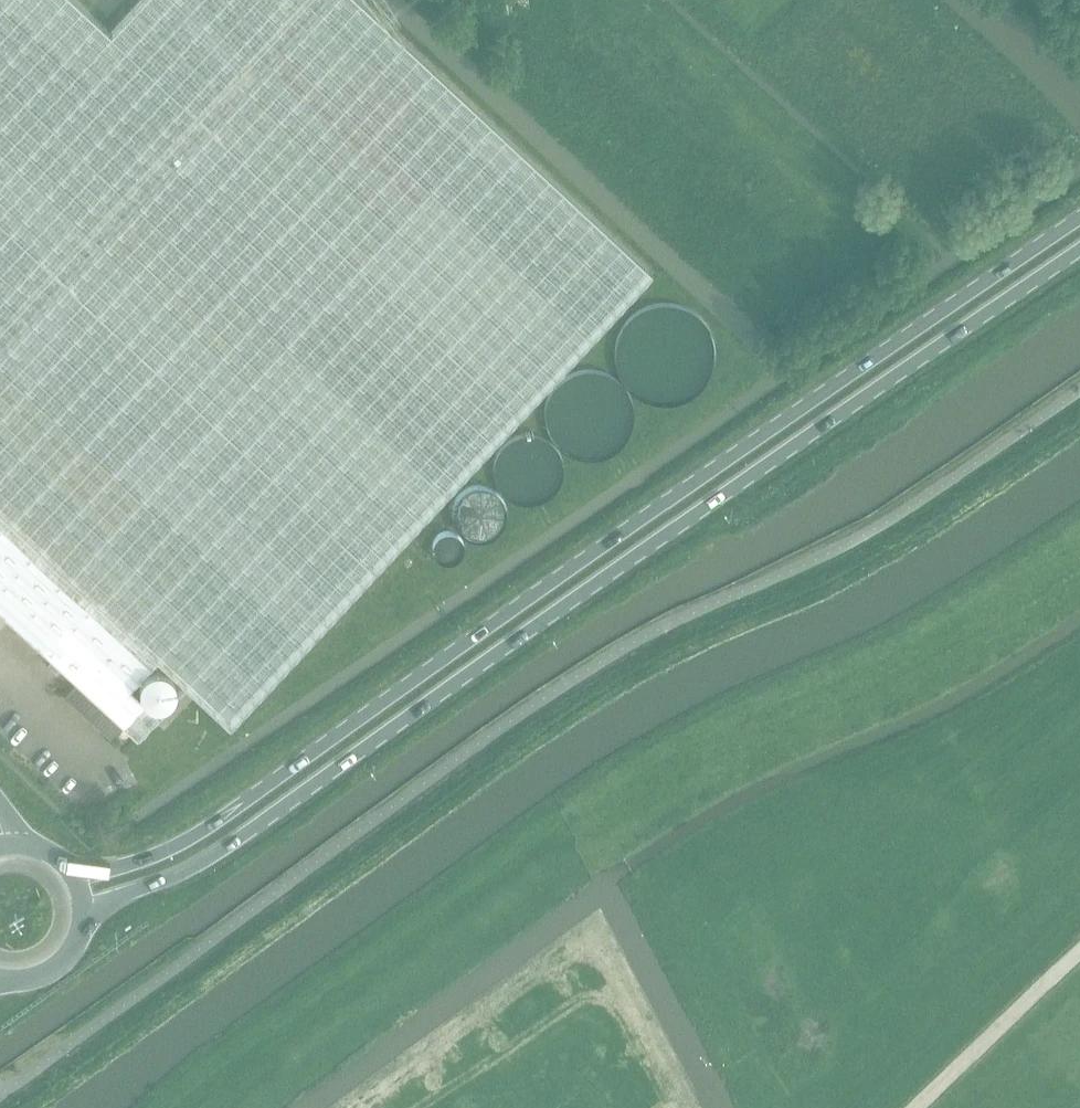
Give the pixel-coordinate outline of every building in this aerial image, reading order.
[(228,728),(653,276),(360,0),(145,0),(112,34),(76,0),(0,0),(0,610),(39,647),(68,617),(164,708),(184,687),(228,728)] [(676,353),(675,346),(674,340),(671,334),(667,329),(661,323),(655,320),(650,318),(643,317),(635,317),(629,319),(622,322),(617,326),(611,332),(608,338),(605,345),(605,350),(605,357),(606,364),(609,370),(614,377),(619,382),(626,386),(630,387),(638,389),(645,388),(653,386),(660,383),(666,378),(670,373),(674,366),(675,360),(676,353)] [(619,415),(619,414),(619,408),(617,401),(613,394),(609,389),(602,384),(596,381),(589,379),(581,378),(573,380),(568,382),(562,386),(556,391),(553,395),(550,401),(548,408),(548,415),(548,422),(550,428),(553,434),(558,440),(565,445),(570,447),(577,450),(584,450),(589,450),(597,447),(602,445),(609,440),(613,434),(616,428),(618,422),(619,415)] [(561,471),(561,470),(560,463),(559,458),(556,452),(552,446),(546,441),(541,438),(534,436),(528,435),(520,435),(513,437),(506,440),(501,444),(496,449),(493,455),(490,462),(489,470),(490,477),(492,483),(495,490),(499,495),(504,499),(511,503),(515,505),(523,506),(530,506),(538,504),(544,501),(551,495),(554,491),(558,484),(560,478),(561,471)] [(505,527),(505,526),(504,519),(502,513),(499,506),(495,501),(488,496),(482,493),(475,491),(467,490),(459,492),(454,494),(449,497),(443,501),(439,506),(436,513),(434,520),(433,527),(434,533),(436,540),(439,546),(444,552),(450,556),(456,559),(463,562),(470,562),(475,562),(483,559),(489,556),(494,552),(499,546),(502,540),(504,533),(505,527)] [(39,647),(77,682),(65,695),(109,738),(123,723),(137,737),(157,716),(164,708),(68,617),(39,647)]
